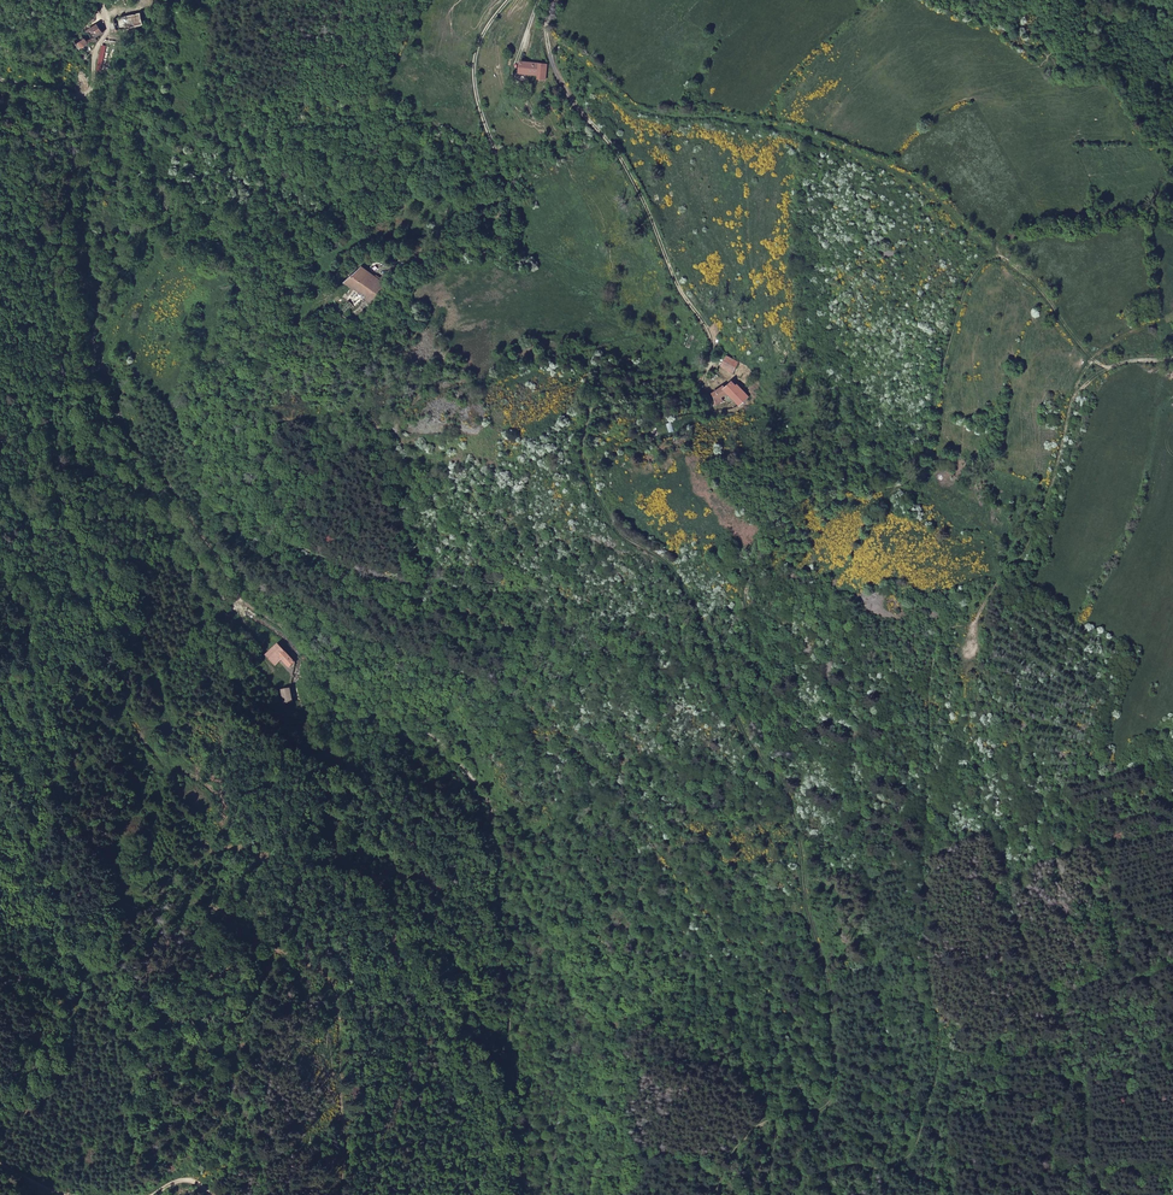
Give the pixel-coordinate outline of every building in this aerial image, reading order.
[(106,27),(99,11),(73,38),(78,45),(83,51),(94,42),(96,43),(99,41),(98,39),(104,34),(102,29),(106,27)] [(118,32),(140,26),(144,25),(142,13),(114,19),(118,32)] [(547,80),(549,64),(521,62),(520,74),(535,76),(540,76),(540,79),(547,80)] [(383,279),(363,266),(346,282),(368,297),(366,300),(372,305),(389,278),(386,275),(383,279)] [(356,309),(362,301),(356,296),(349,303),(356,309)] [(733,373),(739,363),(727,355),(720,366),(733,373)] [(727,394),(739,406),(749,397),(738,385),(731,382),(724,386),(723,385),(711,393),(715,400),(712,402),(714,406),(724,401),(721,397),(727,394)] [(274,663),(281,657),(287,651),(280,643),(267,655),(274,663)] [(288,670),(297,662),(287,651),(281,657),(286,662),(283,665),(288,670)] [(255,666),(264,677),(273,670),(264,658),(255,666)] [(285,702),(294,702),(291,688),(283,689),(285,702)]
